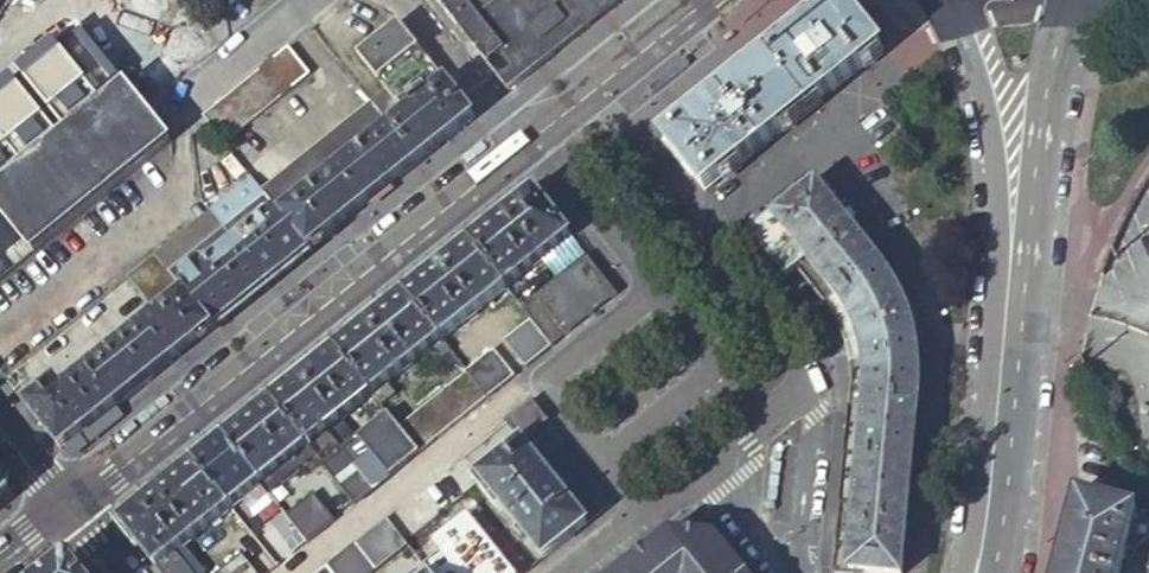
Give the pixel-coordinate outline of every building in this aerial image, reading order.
[(509,92),(533,73),(625,0),(435,0),(495,75),(509,92)] [(833,7),(850,10),(842,0),(833,7)] [(850,10),(833,7),(777,52),(768,59),(809,110),(818,102),(882,50),(850,10)] [(442,146),(476,119),(462,101),(398,22),(357,56),(387,93),(372,105),(420,163),(442,146)] [(310,75),(288,48),(273,60),(296,87),(310,75)] [(809,110),(768,59),(727,91),(687,123),(665,141),(706,192),(762,148),(809,110)] [(296,87),(273,60),(259,71),(281,99),(296,87)] [(281,99),(259,71),(245,83),(267,110),(281,99)] [(267,110),(245,83),(231,94),(253,122),(267,110)] [(253,122),(231,94),(216,105),(239,133),(253,122)] [(216,105),(201,117),(224,145),(239,133),(216,105)] [(408,173),(420,163),(372,105),(263,192),(265,195),(311,251),(359,213),(408,173)] [(263,192),(251,178),(245,183),(258,200),(265,195),(263,192)] [(258,200),(245,183),(211,210),(209,211),(223,229),(268,285),(277,278),(311,251),(265,195),(258,200)] [(797,267),(825,302),(871,266),(831,217),(838,211),(815,184),(801,196),(798,194),(750,232),(785,276),(797,267)] [(506,215),(473,241),(508,286),(573,233),(538,188),(506,215)] [(223,229),(209,211),(155,255),(165,268),(169,273),(223,229)] [(871,266),(879,261),(838,211),(831,217),(871,266)] [(69,224),(32,254),(13,270),(18,274),(28,288),(84,243),(73,229),(69,224)] [(243,305),(268,285),(223,229),(169,273),(176,280),(186,293),(214,329),(222,323),(232,314),(243,305)] [(508,286),(473,241),(442,265),(408,293),(444,337),(508,286)] [(589,253),(524,305),(533,317),(555,344),(573,329),(620,292),(589,253)] [(165,268),(155,255),(127,277),(138,290),(165,268)] [(881,265),(879,261),(871,266),(877,275),(885,286),(889,292),(893,300),(897,308),(899,314),(902,321),(904,327),(905,332),(907,338),(908,348),(910,357),(911,366),(911,374),(911,386),(910,397),(908,418),(906,437),(904,462),(914,463),(921,383),(921,379),(920,370),(920,360),(919,354),(917,343),(915,333),(911,322),(908,311),(904,301),(902,296),(895,284),(890,277),(881,265)] [(871,266),(825,302),(830,309),(835,317),(838,315),(843,325),(840,327),(842,331),(844,338),(846,341),(850,339),(853,344),(855,354),(856,362),(856,367),(857,372),(857,381),(856,390),(855,405),(850,405),(845,457),(904,462),(906,437),(908,418),(910,397),(911,386),(911,374),(911,366),(910,357),(908,348),(907,338),(905,332),(904,327),(902,321),(899,314),(897,308),(893,300),(889,292),(885,286),(877,275),(871,266)] [(138,290),(148,303),(176,280),(169,273),(165,268),(138,290)] [(0,281),(0,289),(18,274),(13,270),(0,281)] [(28,288),(18,274),(0,289),(0,311),(28,288)] [(158,316),(186,293),(176,280),(148,303),(158,316)] [(196,343),(214,329),(186,293),(158,316),(145,328),(172,362),(196,343)] [(444,337),(408,293),(374,320),(339,348),(375,393),(384,404),(399,392),(390,381),(429,349),(438,361),(453,349),(444,337)] [(838,315),(835,317),(836,322),(840,327),(843,325),(838,315)] [(528,366),(555,344),(533,317),(507,338),(528,366)] [(145,328),(89,372),(117,407),(172,362),(145,328)] [(850,339),(846,341),(847,347),(849,353),(852,368),(852,384),(850,405),(855,405),(856,390),(857,381),(857,372),(856,367),(856,362),(855,354),(853,344),(850,339)] [(490,396),(516,376),(518,374),(496,347),(468,369),(490,396)] [(375,393),(339,348),(274,400),(320,457),(357,503),(421,451),(400,424),(389,411),(354,439),(345,446),(331,428),(340,421),(375,393)] [(421,451),(490,396),(468,369),(400,424),(421,451)] [(42,395),(26,408),(54,442),(61,451),(71,444),(117,407),(89,372),(64,393),(57,383),(42,395)] [(320,457),(274,400),(228,437),(263,482),(309,541),(338,518),(316,491),(313,493),(298,475),(320,457)] [(547,420),(532,401),(506,422),(521,441),(547,420)] [(547,420),(521,441),(532,454),(558,434),(547,420)] [(354,439),(340,421),(331,428),(345,446),(354,439)] [(544,468),(569,447),(558,434),(532,454),(544,468)] [(263,482),(228,437),(208,453),(197,461),(233,506),(263,482)] [(532,454),(521,441),(478,476),(483,483),(544,558),(588,523),(577,509),(566,496),(555,482),(544,468),(532,454)] [(544,468),(555,482),(580,461),(569,447),(544,468)] [(904,462),(845,457),(840,509),(844,509),(842,541),(837,541),(834,572),(852,572),(866,572),(903,572),(904,558),(894,558),(904,462)] [(164,572),(206,572),(208,572),(186,545),(233,506),(197,461),(166,486),(140,507),(122,521),(164,572)] [(566,496),(591,475),(580,461),(555,482),(566,496)] [(904,558),(914,463),(904,462),(894,558),(904,558)] [(12,495),(11,489),(11,481),(0,467),(0,505),(12,495)] [(566,496),(577,509),(602,489),(591,475),(566,496)] [(577,509),(588,523),(614,503),(602,489),(577,509)] [(1077,494),(1065,540),(1058,567),(1056,572),(1119,572),(1125,550),(1135,510),(1077,494)] [(1134,554),(1135,510),(1125,550),(1134,554)] [(385,519),(327,566),(333,572),(373,572),(407,546),(385,519)] [(432,525),(407,546),(425,568),(429,572),(470,572),(432,525)] [(715,547),(721,542),(717,537),(668,532),(662,536),(666,541),(715,547)] [(721,542),(715,547),(666,541),(662,536),(617,572),(746,572),(721,542)] [(244,551),(217,572),(261,572),(244,551)] [(74,563),(62,561),(47,572),(82,572),(74,563)]
